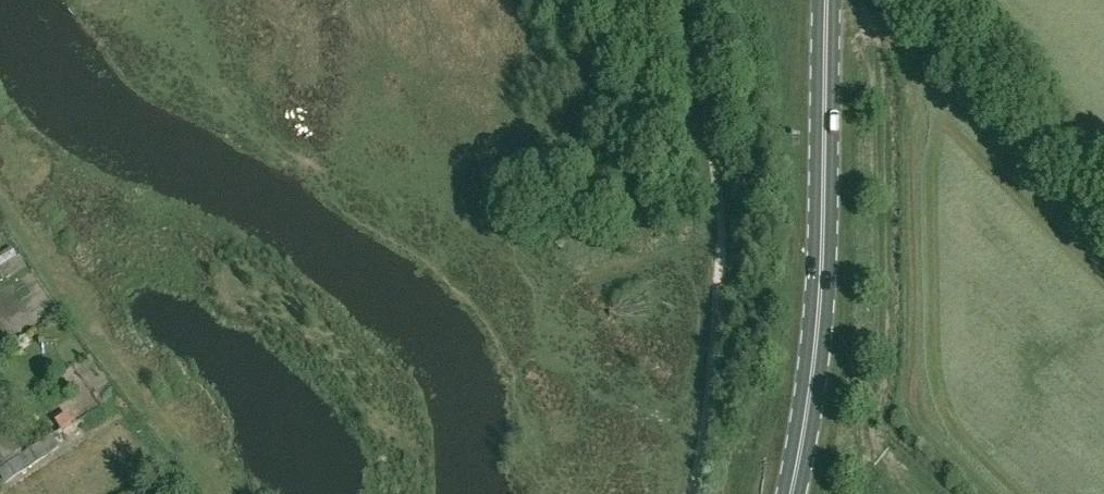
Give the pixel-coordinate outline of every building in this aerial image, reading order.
[(64,430),(78,425),(72,410),(58,415),(64,430)] [(18,457),(24,453),(14,438),(4,445),(0,440),(0,468),(18,457)] [(0,470),(0,476),(5,483),(49,455),(42,443),(0,470)]
